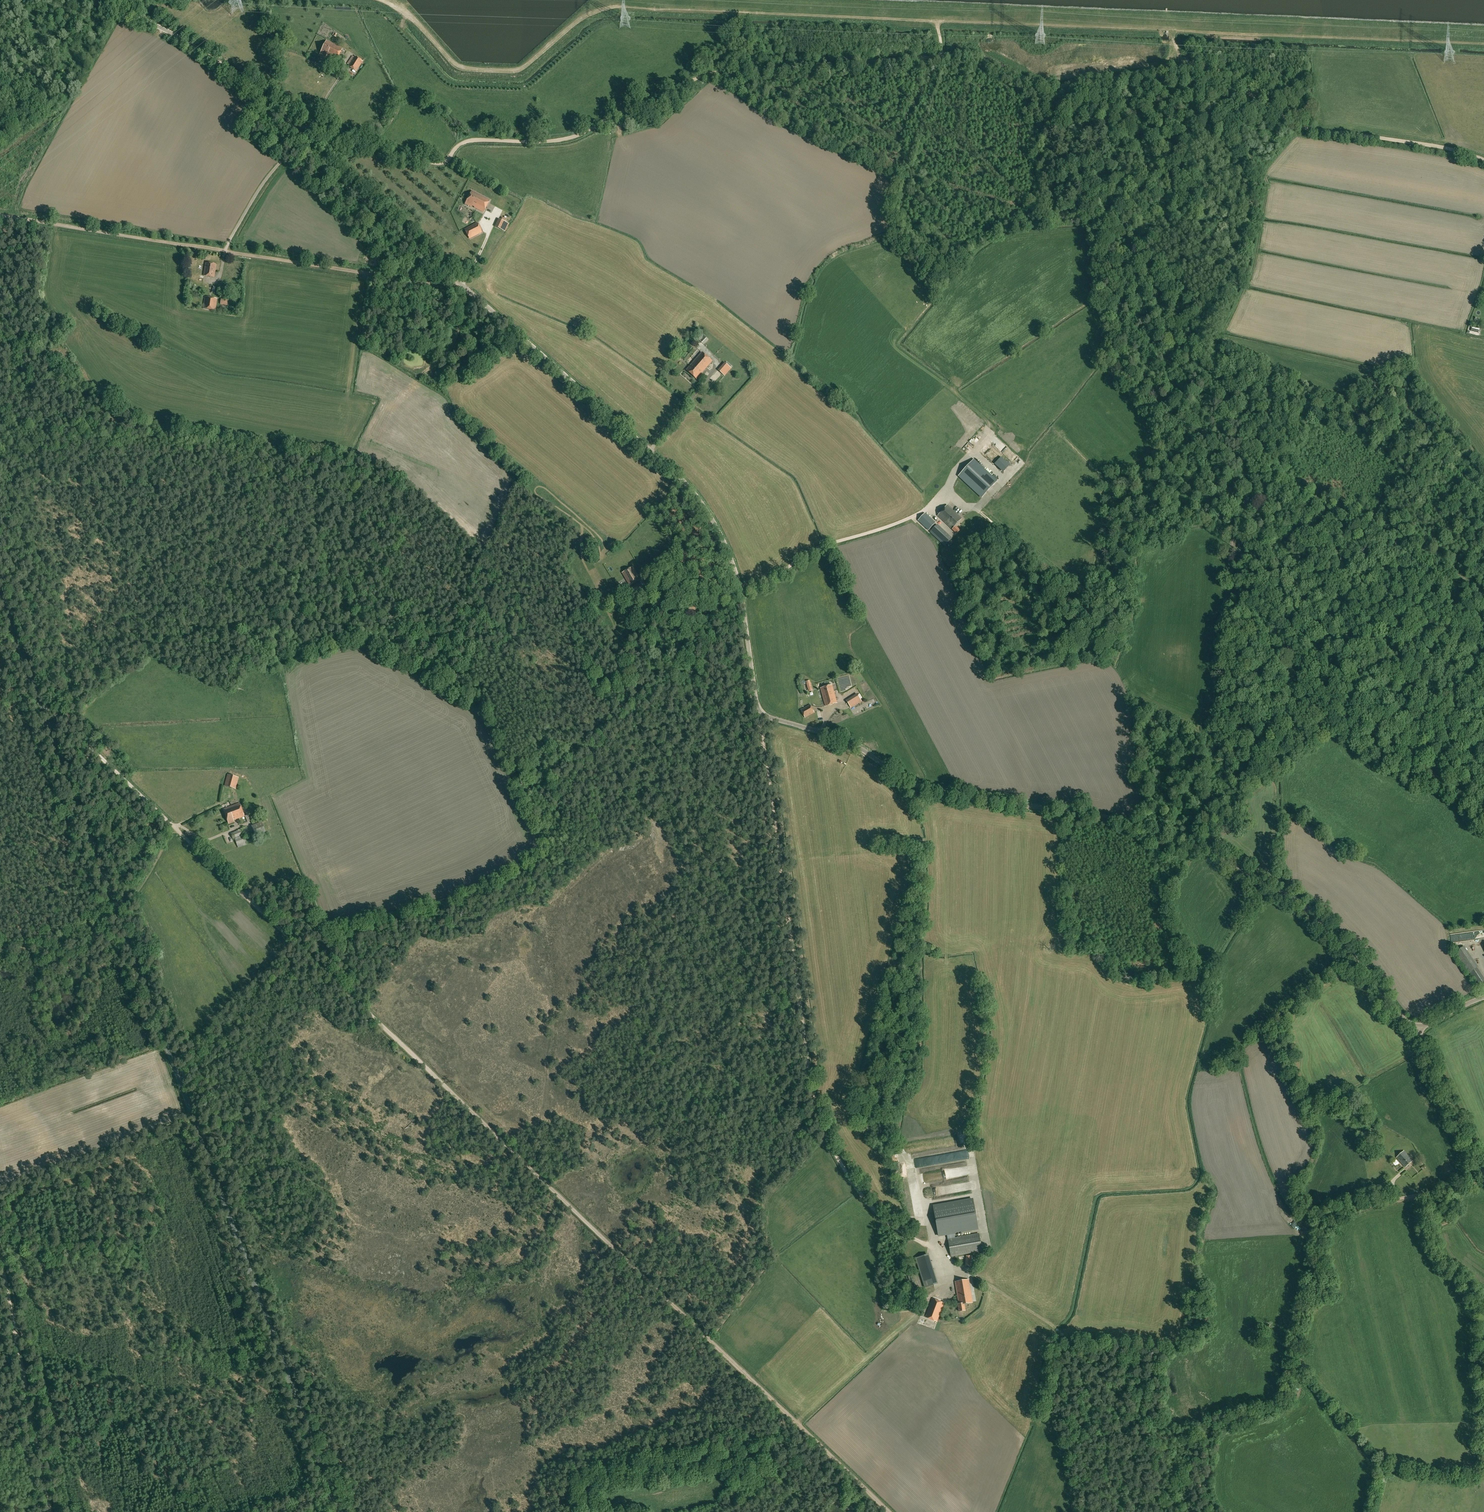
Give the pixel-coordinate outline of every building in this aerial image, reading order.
[(326,41),(320,54),(326,57),(327,56),(336,61),(342,49),(326,41)] [(349,68),(353,70),(354,71),(354,70),(356,72),(363,62),(361,60),(357,57),(356,57),(354,56),(348,66),(350,67),(349,68)] [(483,212),(490,200),(472,191),(465,204),(471,207),(472,206),(483,212)] [(503,218),(501,220),(498,219),(495,227),(505,231),(508,224),(505,222),(506,219),(503,218)] [(469,239),(482,233),(477,223),(464,229),(469,239)] [(203,276),(214,277),(216,264),(206,263),(203,276)] [(204,297),(202,309),(215,311),(216,299),(204,297)] [(702,343),(707,338),(703,334),(698,339),(702,343)] [(687,370),(696,378),(712,361),(702,352),(687,370)] [(726,363),(719,370),(725,375),(731,368),(726,363)] [(996,481),(974,460),(959,476),(981,497),(996,481)] [(962,519),(947,505),(938,515),(952,529),(956,533),(960,530),(955,526),(962,519)] [(925,513),(918,521),(928,530),(935,523),(925,513)] [(930,532),(945,547),(952,538),(937,524),(930,532)] [(632,567),(622,573),(630,586),(640,580),(632,567)] [(638,597),(632,600),(638,610),(644,606),(638,597)] [(832,685),(821,688),(825,706),(837,703),(832,685)] [(861,701),(857,694),(846,701),(848,704),(847,704),(847,705),(848,705),(850,708),(861,701)] [(800,709),(805,718),(815,713),(810,704),(800,709)] [(235,789),(239,778),(227,774),(224,786),(235,789)] [(239,803),(223,809),(228,824),(234,821),(234,820),(244,816),(239,803)] [(231,833),(233,839),(248,833),(246,827),(231,833)] [(244,836),(235,839),(237,845),(246,842),(244,836)] [(1464,947),(1456,952),(1458,956),(1467,950),(1464,947)] [(1475,963),(1467,969),(1469,973),(1477,968),(1478,967),(1475,963)] [(1404,1151),(1396,1157),(1405,1167),(1413,1161),(1404,1151)] [(973,1199),(933,1206),(938,1236),(978,1229),(973,1199)] [(979,1233),(948,1239),(951,1256),(982,1251),(979,1233)] [(925,1288),(936,1284),(934,1277),(922,1281),(925,1288)] [(969,1280),(956,1282),(959,1304),(958,1304),(959,1312),(965,1310),(964,1303),(972,1302),(969,1280)] [(943,1304),(932,1300),(926,1317),(937,1321),(943,1304)]
